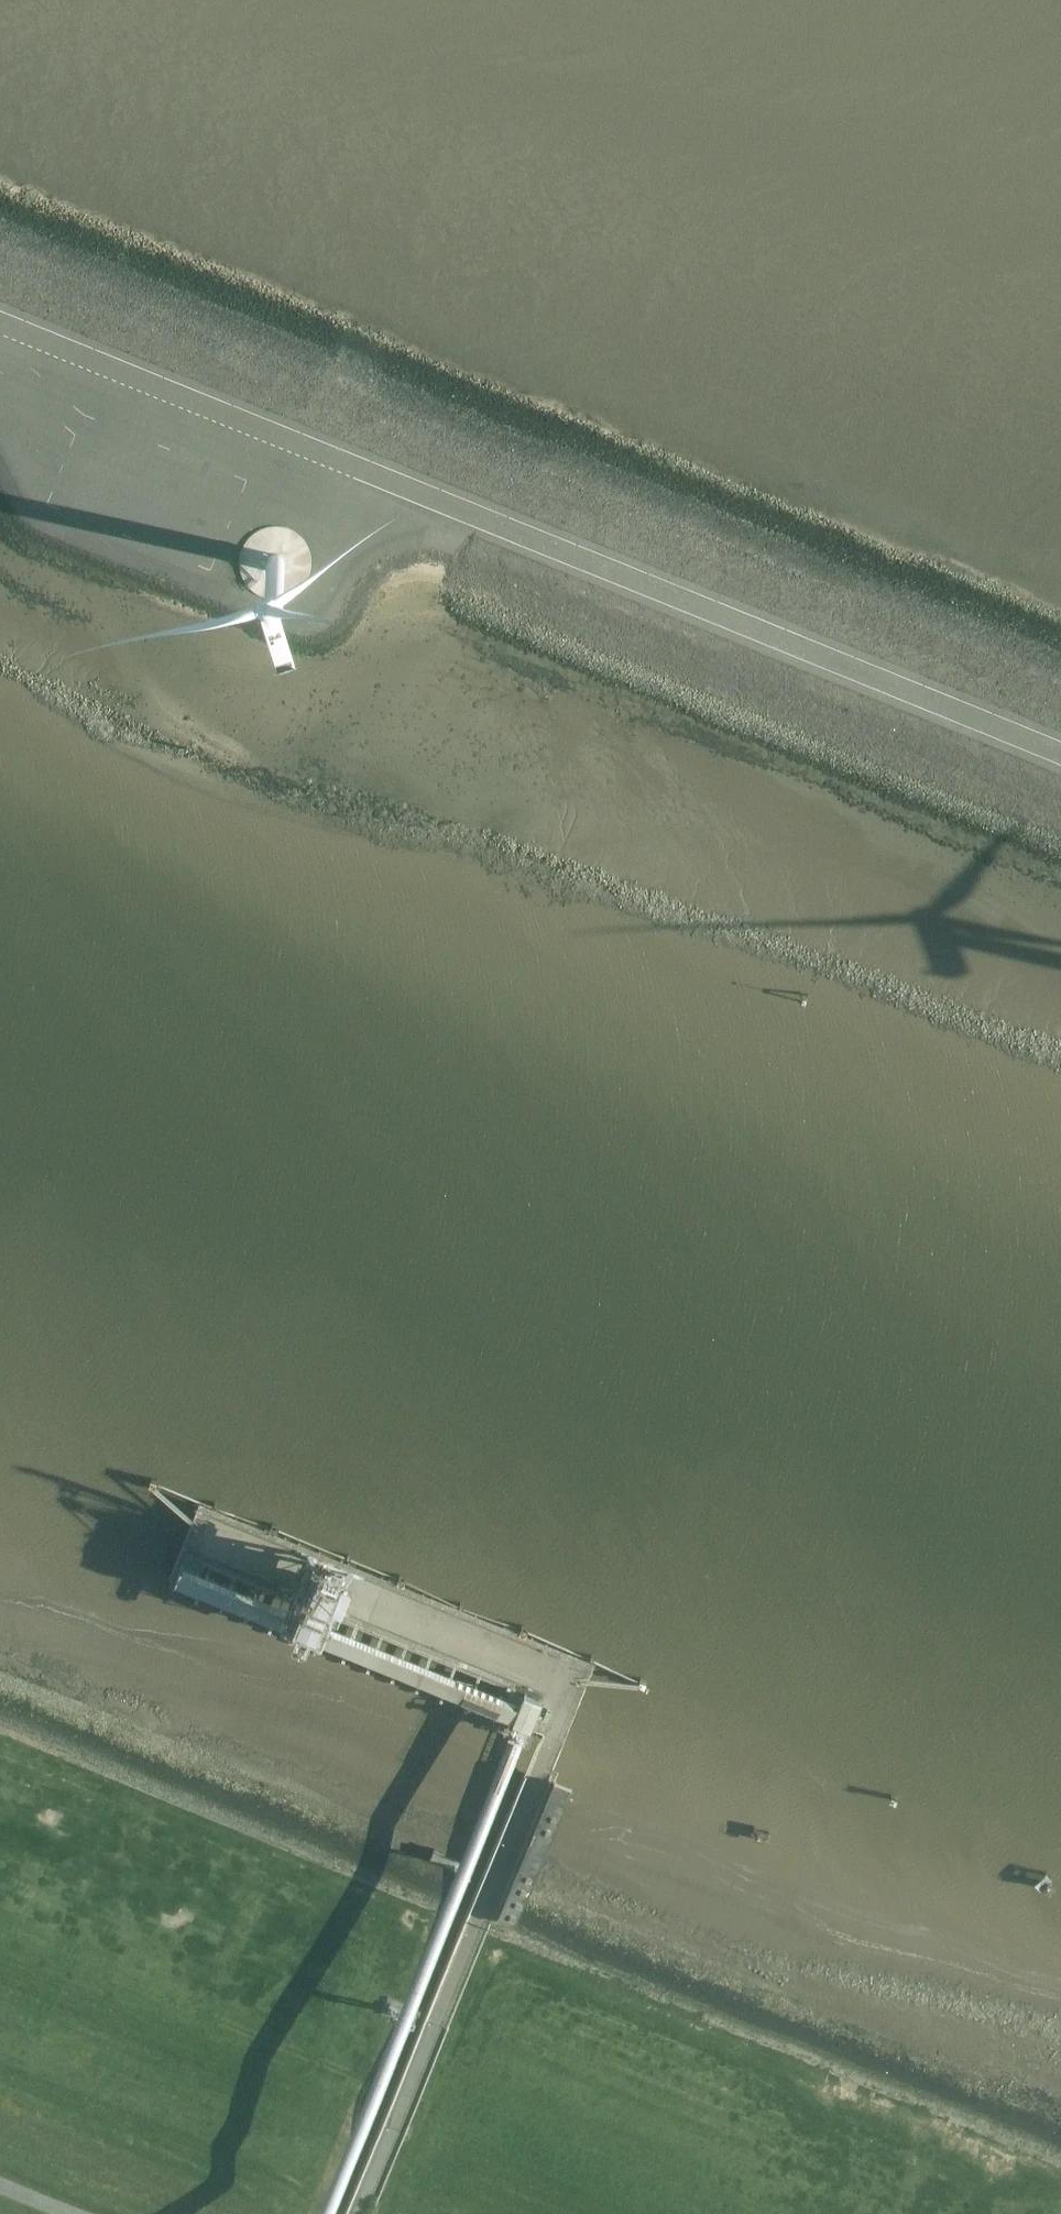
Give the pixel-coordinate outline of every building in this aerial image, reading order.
[(510,1687),(500,1711),(534,1724),(536,1719),(540,1721),(544,1712),(540,1710),(543,1701),(510,1687)]
